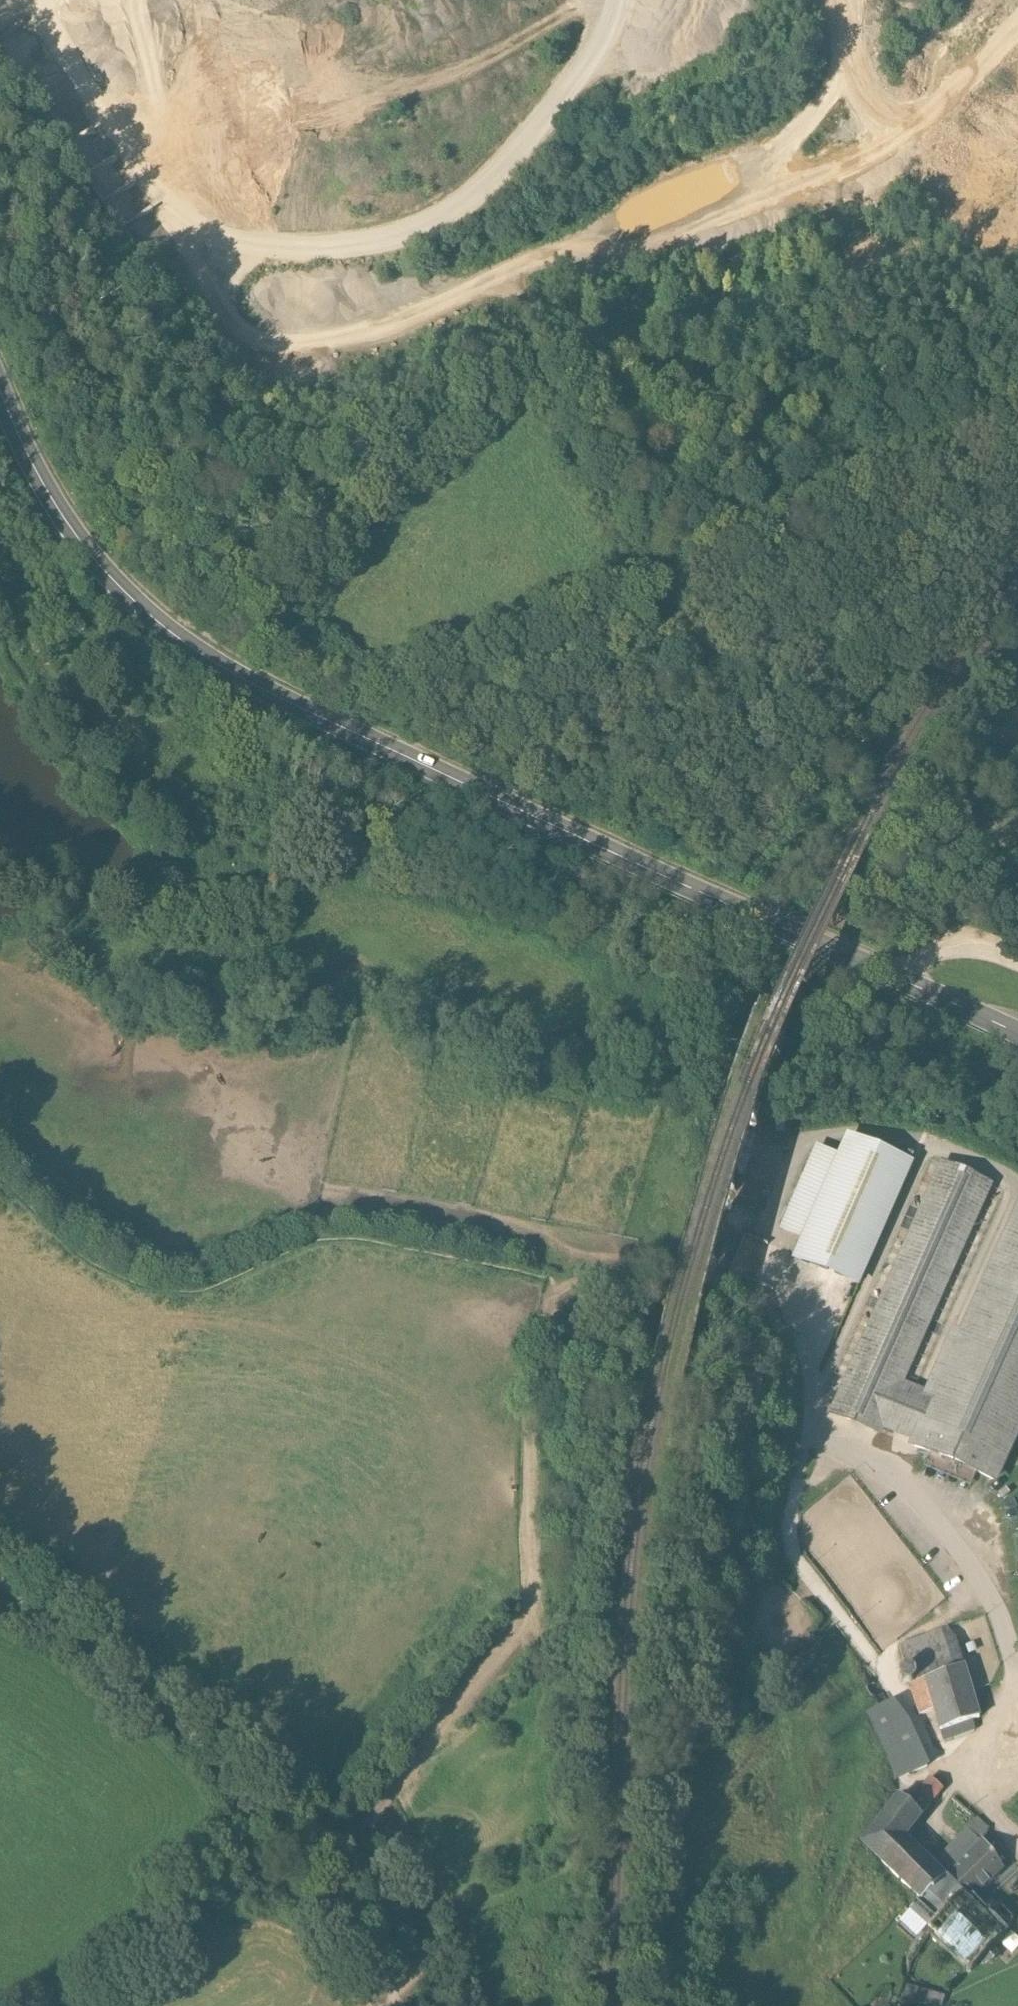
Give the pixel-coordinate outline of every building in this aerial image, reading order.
[(795,1250),(858,1280),(912,1165),(848,1135),(838,1155),(817,1145),(781,1221),(803,1232),(795,1250)] [(934,1398),(924,1394),(901,1384),(989,1188),(940,1166),(831,1408),(880,1430),(883,1423),(916,1438),(934,1398)] [(962,1335),(953,1331),(924,1394),(934,1398),(916,1438),(914,1443),(996,1479),(1017,1431),(1017,1212),(962,1335)] [(740,1221),(727,1258),(776,1275),(789,1239),(740,1221)] [(924,1675),(963,1663),(955,1636),(947,1626),(899,1641),(910,1679),(924,1675)] [(941,1727),(980,1715),(963,1663),(924,1675),(941,1727)] [(896,1778),(929,1762),(908,1716),(894,1697),(867,1710),(895,1770),(896,1778)] [(930,1775),(909,1799),(922,1811),(944,1787),(930,1775)] [(946,1873),(945,1872),(933,1861),(905,1835),(925,1814),(922,1811),(909,1799),(900,1791),(856,1838),(922,1899),(946,1873)] [(933,1861),(945,1872),(981,1837),(989,1828),(978,1816),(933,1861)] [(945,1872),(946,1873),(966,1892),(972,1898),(1003,1868),(981,1837),(945,1872)] [(966,1892),(946,1873),(922,1899),(911,1910),(930,1926),(966,1892)] [(967,1965),(1005,1931),(972,1898),(966,1892),(930,1926),(967,1965)]
